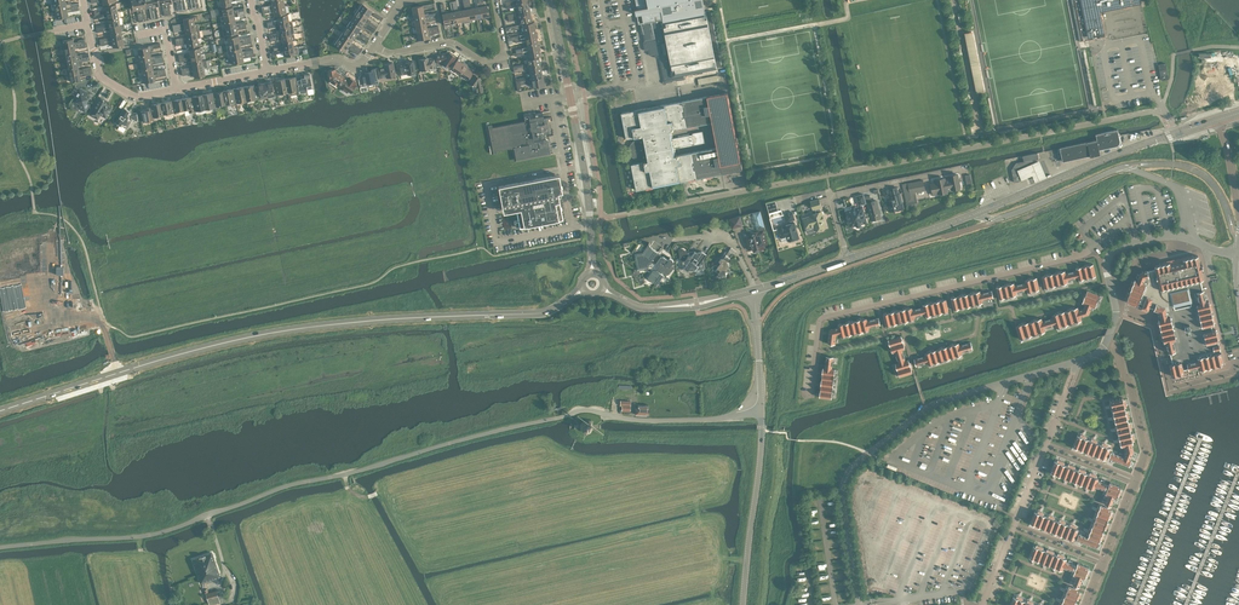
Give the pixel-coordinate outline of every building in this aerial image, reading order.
[(134,9),(136,9),(137,9),(139,20),(142,19),(139,0),(132,0),(134,9)] [(147,7),(149,6),(150,7),(152,17),(155,17),(152,0),(145,0),(147,7)] [(159,4),(162,4),(163,4),(165,15),(168,14),(165,0),(159,0),(159,4)] [(265,5),(266,9),(285,5),(284,0),(276,0),(272,1),(272,2),(269,3),(269,4),(269,5),(265,5)] [(452,11),(449,12),(451,22),(457,21),(453,0),(450,1),(451,7),(452,11)] [(453,0),(457,21),(464,20),(462,9),(458,10),(458,6),(457,0),(455,0),(453,0)] [(462,9),(464,20),(464,22),(471,21),(470,18),(467,0),(463,0),(464,4),(465,8),(462,9)] [(470,18),(477,17),(475,7),(471,7),(470,3),(471,3),(470,0),(467,0),(470,18)] [(475,7),(477,17),(483,16),(480,0),(477,0),(477,2),(478,6),(475,7)] [(483,16),(490,15),(488,4),(484,5),(483,1),(484,1),(483,0),(480,0),(483,16)] [(506,4),(507,7),(514,6),(518,5),(518,8),(529,6),(528,0),(527,0),(506,4)] [(639,14),(641,23),(640,25),(641,32),(643,33),(644,40),(643,42),(645,49),(646,50),(649,49),(649,52),(653,54),(655,53),(655,56),(657,57),(659,56),(660,62),(662,73),(664,79),(663,81),(663,82),(665,83),(666,83),(667,82),(673,81),(674,79),(675,79),(676,80),(677,80),(685,78),(686,77),(685,73),(717,67),(717,64),(722,63),(723,62),(722,57),(720,56),(720,55),(721,53),(720,48),(718,47),(718,46),(719,44),(718,39),(717,38),(716,37),(717,35),(716,30),(715,29),(715,28),(716,26),(715,21),(713,20),(713,19),(714,18),(713,12),(711,11),(706,12),(706,9),(705,10),(703,2),(703,0),(636,0),(639,14)] [(1080,40),(1088,38),(1105,35),(1100,10),(1105,9),(1127,4),(1128,4),(1142,1),(1141,0),(1072,0),(1080,40)] [(66,1),(55,3),(56,10),(79,5),(80,5),(79,2),(72,3),(71,2),(66,3),(66,1)] [(363,2),(359,8),(369,15),(370,13),(372,13),(375,15),(381,19),(383,16),(373,9),(363,2)] [(433,2),(412,6),(414,13),(424,11),(423,7),(427,7),(433,6),(433,2)] [(441,3),(440,3),(444,23),(445,23),(451,22),(449,12),(446,12),(445,8),(444,2),(441,3)] [(105,9),(94,11),(95,14),(118,10),(116,3),(106,5),(106,8),(105,9)] [(79,5),(56,10),(58,18),(69,15),(68,11),(73,10),(79,9),(79,5)] [(266,9),(263,9),(263,13),(274,11),(275,14),(287,12),(285,5),(266,9)] [(222,8),(219,9),(220,15),(223,15),(244,10),(243,7),(237,8),(234,9),(233,8),(233,6),(222,8)] [(515,12),(508,14),(508,17),(530,13),(529,6),(518,8),(519,12),(515,12)] [(359,8),(355,14),(373,26),(375,27),(376,28),(378,25),(371,20),(371,19),(368,17),(369,15),(359,8)] [(95,14),(94,15),(95,18),(107,16),(108,17),(108,19),(119,17),(120,17),(121,15),(120,11),(119,10),(118,10),(95,14)] [(244,10),(223,15),(225,21),(235,19),(235,15),(236,15),(244,14),(244,10)] [(424,11),(414,13),(415,19),(435,15),(435,12),(429,13),(429,12),(424,13),(424,11)] [(278,19),(268,21),(269,24),(289,20),(288,13),(278,15),(278,19)] [(354,13),(350,19),(351,20),(361,26),(362,25),(366,27),(367,27),(371,30),(373,26),(355,14),(354,13)] [(530,13),(508,17),(509,20),(516,19),(520,18),(521,22),(532,20),(532,16),(531,15),(530,13)] [(435,15),(415,19),(416,26),(426,24),(426,20),(430,19),(430,20),(436,19),(435,15)] [(180,23),(173,24),(173,28),(195,23),(194,16),(183,18),(184,22),(180,23)] [(105,23),(97,25),(98,28),(120,24),(119,17),(108,19),(109,22),(105,23)] [(235,19),(225,21),(226,27),(246,24),(245,20),(237,22),(236,23),(235,19)] [(289,20),(269,24),(270,27),(276,26),(277,29),(294,26),(293,20),(291,19),(289,20)] [(351,20),(347,25),(367,39),(368,40),(370,37),(362,31),(360,30),(360,28),(361,26),(351,20)] [(510,26),(506,26),(506,30),(510,29),(519,27),(520,31),(524,30),(535,28),(534,24),(536,23),(535,21),(534,21),(523,23),(510,26)] [(195,23),(173,28),(174,31),(182,30),(181,29),(186,28),(186,32),(200,30),(198,22),(195,23)] [(98,28),(97,28),(97,31),(109,29),(110,30),(111,32),(122,30),(120,24),(98,28)] [(226,27),(223,28),(224,35),(227,34),(238,32),(237,29),(238,28),(241,28),(247,27),(246,24),(226,27)] [(426,24),(416,26),(417,32),(439,28),(438,24),(437,25),(431,26),(427,27),(426,24)] [(345,26),(343,30),(343,31),(353,38),(354,39),(356,37),(358,38),(359,38),(365,42),(366,43),(368,40),(367,39),(347,25),(347,26),(345,26)] [(271,34),(270,34),(270,37),(272,37),(292,33),(294,33),(295,31),(294,26),(277,29),(277,32),(271,34)] [(439,28),(417,32),(419,39),(429,37),(429,34),(433,34),(433,33),(435,33),(435,32),(439,31),(439,32),(440,32),(439,28)] [(525,33),(508,36),(508,37),(508,40),(513,39),(515,38),(538,34),(537,31),(536,32),(535,28),(524,30),(525,33)] [(110,36),(100,38),(100,41),(123,37),(122,30),(111,32),(111,35),(110,36)] [(183,36),(175,38),(176,41),(198,37),(201,36),(200,30),(186,32),(187,36),(183,37),(183,36)] [(343,31),(339,37),(359,50),(361,47),(355,43),(354,43),(351,41),(353,38),(343,31)] [(292,33),(272,37),(272,40),(281,38),(282,39),(283,41),(293,39),(295,39),(294,33),(292,33)] [(239,34),(228,36),(229,43),(251,39),(251,35),(241,37),(240,38),(239,34)] [(538,34),(515,38),(516,42),(526,40),(527,43),(538,41),(537,37),(538,37),(538,34)] [(123,37),(100,41),(101,45),(112,43),(113,44),(114,46),(124,44),(123,37)] [(198,37),(176,41),(177,45),(184,43),(186,42),(187,46),(199,44),(198,37)] [(339,37),(335,43),(345,50),(347,47),(357,53),(359,50),(339,37)] [(73,38),(63,40),(64,47),(86,43),(85,38),(81,39),(78,40),(78,41),(74,42),(73,38)] [(251,39),(229,43),(230,49),(241,47),(241,45),(242,44),(252,42),(251,39)] [(283,45),(273,46),(274,50),(294,46),(293,39),(283,41),(283,44),(283,45)] [(527,46),(516,48),(516,51),(516,52),(540,47),(540,44),(538,45),(538,41),(527,43),(527,46)] [(148,46),(138,48),(139,55),(150,53),(150,52),(151,52),(151,50),(153,50),(154,47),(161,46),(160,42),(148,44),(148,46)] [(86,43),(64,47),(66,53),(76,51),(75,48),(79,47),(79,48),(86,46),(86,43)] [(274,50),(273,50),(274,54),(284,52),(285,52),(285,55),(292,54),(298,53),(299,52),(298,46),(297,45),(294,46),(274,50)] [(186,52),(179,54),(179,57),(202,53),(200,46),(189,48),(190,52),(186,53),(186,52)] [(241,47),(230,49),(231,56),(254,51),(253,48),(243,50),(242,49),(241,47)] [(516,51),(514,52),(514,54),(516,55),(517,55),(528,53),(529,56),(540,54),(539,50),(541,49),(540,47),(516,52),(516,51)] [(65,54),(64,55),(65,60),(66,60),(67,60),(88,56),(90,56),(89,52),(78,54),(77,51),(76,51),(66,53),(66,54),(65,54)] [(231,56),(228,56),(230,63),(233,63),(244,61),(243,57),(255,55),(254,52),(254,51),(231,56)] [(440,55),(436,56),(436,57),(438,65),(442,64),(442,65),(447,69),(450,65),(456,56),(453,54),(453,53),(451,51),(450,52),(449,51),(448,54),(446,52),(440,54),(440,55)] [(150,53),(139,55),(141,61),(163,57),(162,53),(151,56),(150,53)] [(202,53),(179,57),(180,61),(187,60),(187,59),(191,58),(192,62),(203,60),(202,53)] [(88,56),(67,60),(68,67),(79,65),(80,65),(80,63),(82,63),(83,62),(82,61),(89,60),(88,56)] [(459,56),(451,67),(460,73),(467,63),(464,61),(463,62),(460,60),(462,58),(459,56)] [(516,64),(513,65),(514,68),(541,63),(539,56),(527,58),(528,62),(524,63),(516,64)] [(163,57),(141,61),(142,68),(153,66),(152,63),(164,61),(163,57)] [(428,57),(419,58),(421,69),(430,67),(431,70),(436,69),(435,66),(434,57),(428,58),(428,57)] [(187,66),(181,67),(182,71),(204,67),(207,66),(206,59),(203,60),(192,62),(193,66),(187,67),(187,66)] [(414,60),(398,63),(401,74),(408,72),(408,73),(411,72),(412,76),(417,75),(416,71),(414,60)] [(385,66),(376,67),(378,78),(387,76),(396,74),(393,61),(384,63),(385,66)] [(1159,63),(1158,63),(1158,64),(1160,72),(1161,79),(1169,77),(1165,62),(1159,63)] [(467,63),(460,73),(468,78),(476,67),(473,65),(471,67),(468,66),(469,65),(467,63)] [(541,63),(514,68),(515,71),(518,71),(525,69),(529,68),(530,72),(542,69),(541,63)] [(67,67),(67,69),(67,73),(69,74),(70,74),(91,70),(90,66),(83,67),(83,68),(79,69),(79,65),(68,67),(67,67)] [(153,66),(142,68),(143,75),(166,70),(165,67),(153,69),(153,66)] [(204,67),(182,71),(183,75),(189,73),(190,74),(194,73),(195,76),(206,74),(204,67)] [(366,74),(362,75),(363,82),(364,82),(365,85),(368,85),(368,87),(375,85),(375,84),(379,83),(378,80),(378,78),(376,67),(371,68),(372,70),(365,72),(366,74)] [(468,78),(467,80),(470,81),(476,86),(477,92),(484,91),(481,78),(478,75),(481,71),(476,67),(468,78)] [(335,68),(328,69),(330,79),(338,85),(344,76),(346,74),(342,72),(341,74),(338,72),(338,69),(337,69),(336,69),(335,68)] [(517,77),(516,78),(516,81),(518,81),(520,81),(543,76),(542,69),(530,72),(527,72),(527,76),(526,76),(517,77)] [(91,70),(70,74),(71,81),(81,79),(81,75),(85,74),(85,75),(92,73),(91,70)] [(166,70),(143,75),(145,82),(146,82),(148,81),(155,80),(155,76),(167,74),(166,70)] [(301,78),(297,79),(299,92),(308,91),(307,88),(313,87),(310,73),(305,74),(305,76),(301,77),(301,78)] [(719,73),(698,78),(699,83),(720,79),(719,73)] [(296,75),(286,77),(288,91),(289,94),(299,92),(297,79),(296,75)] [(344,76),(338,85),(347,91),(349,88),(352,90),(356,84),(355,83),(356,81),(349,76),(348,78),(344,76)] [(518,81),(516,81),(518,90),(519,90),(522,90),(521,84),(527,82),(527,83),(532,82),(533,86),(539,85),(539,86),(545,85),(545,84),(546,83),(545,80),(544,79),(543,76),(520,81),(518,81)] [(286,77),(275,79),(276,82),(278,93),(288,91),(286,77)] [(268,81),(265,81),(268,97),(275,96),(274,94),(278,94),(278,93),(276,82),(272,82),(272,80),(271,80),(271,79),(268,80),(268,81)] [(258,85),(255,86),(257,98),(261,97),(261,98),(268,97),(265,81),(262,82),(262,81),(261,81),(259,81),(259,82),(259,83),(258,83),(258,85)] [(255,83),(244,85),(247,101),(249,101),(248,99),(257,97),(257,98),(255,86),(255,83)] [(73,98),(71,102),(73,108),(76,110),(79,106),(85,110),(89,103),(86,101),(88,97),(84,95),(86,91),(76,85),(72,92),(79,96),(77,100),(73,98)] [(244,85),(234,87),(237,100),(236,100),(237,102),(237,101),(246,99),(246,101),(247,101),(244,85)] [(234,87),(224,89),(226,102),(227,105),(237,103),(237,102),(236,100),(237,100),(234,87)] [(217,94),(214,95),(216,106),(219,105),(220,104),(226,102),(224,89),(217,91),(217,94)] [(723,172),(743,168),(728,91),(708,95),(681,100),(621,111),(622,113),(626,137),(627,138),(642,135),(643,137),(640,137),(638,138),(637,138),(635,140),(633,142),(631,144),(631,147),(631,149),(631,151),(632,154),(634,155),(636,157),(639,158),(641,158),(642,158),(647,157),(647,160),(631,163),(632,163),(637,189),(697,177),(723,172)] [(210,92),(203,93),(206,108),(216,106),(214,95),(214,94),(210,94),(210,92)] [(196,95),(193,95),(193,98),(195,110),(199,109),(200,111),(201,112),(206,111),(206,108),(203,93),(196,95)] [(101,96),(90,113),(98,118),(100,113),(106,116),(112,107),(106,104),(108,100),(101,96)] [(189,96),(182,97),(185,109),(189,108),(189,110),(191,111),(196,110),(195,110),(193,98),(190,98),(189,96)] [(176,101),(172,102),(174,111),(174,112),(178,111),(178,110),(185,109),(182,97),(176,99),(176,101)] [(168,100),(162,101),(164,113),(164,114),(165,115),(175,113),(174,112),(174,111),(172,102),(169,102),(168,100)] [(155,105),(152,106),(154,116),(164,114),(164,113),(162,101),(155,103),(155,105)] [(124,106),(116,121),(126,127),(132,117),(137,120),(138,118),(137,111),(132,112),(130,111),(130,110),(124,106)] [(148,109),(141,110),(143,121),(154,119),(154,116),(152,106),(148,107),(148,109)] [(492,124),(486,125),(492,152),(497,151),(497,150),(501,149),(506,148),(511,147),(512,147),(514,155),(517,154),(518,158),(551,152),(548,138),(547,137),(546,132),(549,131),(547,122),(545,122),(544,116),(543,111),(535,113),(535,111),(524,113),(525,120),(492,126),(492,124)] [(1087,140),(1060,146),(1063,159),(1063,160),(1090,154),(1091,155),(1100,153),(1100,150),(1099,148),(1116,144),(1119,143),(1120,141),(1120,138),(1119,134),(1118,128),(1096,132),(1096,134),(1097,138),(1087,140)] [(1016,162),(1012,168),(1014,181),(1020,180),(1019,179),(1023,178),(1019,169),(1029,164),(1028,164),(1028,163),(1033,160),(1033,159),(1039,157),(1039,154),(1038,152),(1038,151),(1023,154),(1023,156),(1023,157),(1024,159),(1024,160),(1016,162)] [(1029,164),(1019,169),(1023,178),(1033,173),(1034,176),(1035,180),(1046,175),(1045,172),(1039,159),(1029,163),(1029,164)] [(949,178),(945,179),(947,188),(951,187),(951,188),(960,186),(957,173),(949,175),(949,178)] [(503,184),(498,185),(499,188),(500,193),(502,203),(507,202),(508,210),(516,208),(520,226),(563,218),(560,200),(555,201),(554,193),(558,192),(555,175),(554,175),(552,175),(535,178),(518,181),(506,184),(503,184)] [(931,187),(930,188),(931,193),(933,194),(939,193),(939,192),(947,190),(947,188),(945,179),(944,177),(936,179),(936,178),(934,178),(934,182),(931,182),(932,187),(931,187)] [(923,179),(902,183),(902,185),(907,203),(917,201),(915,191),(925,189),(923,179)] [(891,198),(887,199),(889,209),(894,208),(894,209),(895,209),(895,208),(898,207),(899,208),(903,207),(900,192),(898,192),(897,186),(890,188),(891,194),(890,194),(891,198)] [(864,192),(856,195),(859,204),(861,203),(866,202),(864,192)] [(870,194),(865,195),(866,202),(867,201),(872,219),(881,217),(876,199),(871,200),(870,194)] [(811,215),(803,217),(806,227),(814,224),(815,229),(818,228),(819,229),(820,229),(822,228),(823,228),(823,226),(826,226),(821,210),(820,206),(821,206),(819,198),(811,200),(813,208),(815,208),(816,212),(811,214),(811,215)] [(860,206),(847,209),(849,215),(848,216),(849,218),(850,219),(852,225),(856,223),(857,225),(858,225),(861,224),(862,223),(861,222),(866,220),(862,205),(860,206)] [(778,209),(769,212),(771,217),(783,214),(782,208),(778,209)] [(749,234),(745,236),(749,248),(753,247),(754,250),(755,250),(756,251),(761,250),(762,249),(762,248),(764,247),(763,244),(765,243),(767,241),(766,238),(765,238),(763,231),(764,230),(763,230),(766,229),(765,225),(761,209),(753,211),(757,227),(758,230),(753,232),(752,231),(750,232),(750,233),(749,233),(749,234)] [(784,226),(778,228),(781,237),(782,237),(783,241),(788,239),(788,240),(799,237),(794,222),(793,219),(795,218),(792,211),(785,213),(787,221),(789,220),(790,223),(784,225),(784,226)] [(735,217),(730,218),(732,226),(733,227),(738,225),(742,224),(740,215),(735,217)] [(642,252),(635,253),(638,269),(646,268),(651,262),(655,261),(660,265),(657,269),(653,270),(648,277),(654,282),(660,281),(664,274),(669,273),(674,266),(672,264),(674,260),(673,258),(671,256),(669,259),(650,246),(649,241),(642,252)] [(712,265),(711,267),(719,272),(720,276),(726,275),(726,271),(729,267),(728,261),(727,261),(733,253),(734,254),(735,253),(736,251),(731,247),(724,257),(720,258),(720,261),(721,261),(718,265),(717,264),(712,265)] [(681,249),(679,251),(681,257),(684,259),(683,260),(684,267),(688,270),(705,268),(703,259),(707,254),(702,251),(699,251),(696,250),(688,251),(683,248),(681,249)] [(1135,277),(1126,300),(1137,304),(1142,306),(1148,308),(1149,305),(1154,307),(1154,308),(1160,310),(1161,317),(1159,317),(1164,340),(1167,340),(1173,362),(1170,362),(1172,374),(1184,371),(1184,368),(1189,367),(1189,368),(1200,365),(1201,368),(1224,362),(1221,350),(1220,347),(1220,343),(1219,343),(1218,339),(1216,327),(1213,328),(1211,323),(1214,323),(1209,299),(1206,300),(1204,289),(1203,289),(1201,278),(1204,277),(1201,268),(1203,267),(1202,263),(1200,264),(1198,254),(1183,258),(1184,260),(1171,264),(1170,261),(1155,264),(1156,267),(1148,269),(1148,268),(1140,270),(1137,278),(1135,277)] [(1088,264),(1087,264),(1090,276),(1091,276),(1095,275),(1096,274),(1095,269),(1093,263),(1090,263),(1088,264)] [(1077,266),(1076,267),(1077,269),(1078,276),(1079,279),(1080,278),(1083,277),(1084,277),(1086,277),(1089,276),(1090,276),(1087,264),(1086,264),(1085,265),(1079,266),(1077,266)] [(1059,271),(1062,283),(1062,282),(1063,282),(1066,281),(1068,281),(1067,279),(1066,272),(1065,269),(1063,270),(1061,270),(1060,271),(1059,271)] [(1074,270),(1066,272),(1067,279),(1068,279),(1071,278),(1078,276),(1077,269),(1075,269),(1074,270)] [(1053,272),(1056,284),(1057,284),(1061,283),(1062,283),(1059,271),(1058,271),(1057,271),(1053,272)] [(1048,274),(1047,274),(1050,285),(1052,285),(1055,284),(1056,284),(1053,272),(1050,273),(1049,273),(1048,274)] [(1045,274),(1042,275),(1044,287),(1046,286),(1050,285),(1047,274),(1045,274)] [(1032,277),(1031,278),(1034,289),(1035,289),(1038,288),(1040,288),(1037,276),(1033,277),(1032,277)] [(1028,278),(1025,279),(1025,281),(1027,288),(1028,291),(1029,290),(1033,289),(1034,289),(1031,278),(1030,278),(1028,278)] [(1023,282),(1015,284),(1016,291),(1017,291),(1020,290),(1027,288),(1025,281),(1024,282),(1023,282)] [(1008,283),(1011,295),(1012,294),(1016,294),(1017,293),(1016,291),(1015,284),(1014,282),(1010,282),(1009,283),(1008,283)] [(1002,284),(1005,296),(1006,296),(1010,295),(1011,295),(1008,283),(1007,283),(1006,284),(1002,284)] [(998,285),(996,286),(999,297),(1001,297),(1004,296),(1005,296),(1002,284),(999,285),(998,285)] [(981,292),(980,292),(982,299),(986,298),(993,296),(994,296),(992,289),(985,291),(983,292),(981,292)] [(1085,294),(1085,295),(1095,299),(1097,300),(1098,299),(1099,295),(1100,294),(1095,292),(1087,289),(1086,293),(1085,294)] [(975,291),(974,291),(977,303),(978,303),(982,302),(983,301),(982,299),(980,292),(981,292),(980,290),(976,291),(975,291)] [(969,292),(968,292),(971,304),(972,304),(976,303),(977,303),(974,291),(973,291),(972,292),(969,292)] [(963,294),(966,306),(966,305),(967,305),(970,304),(971,304),(968,292),(965,293),(964,294),(963,294)] [(960,294),(957,295),(960,307),(961,307),(965,306),(966,306),(963,294),(962,294),(960,294)] [(952,296),(951,297),(954,308),(955,308),(959,307),(960,307),(957,295),(954,296),(952,296)] [(1084,298),(1082,302),(1085,303),(1092,305),(1095,306),(1096,305),(1097,301),(1097,300),(1095,299),(1085,295),(1084,296),(1084,298)] [(940,299),(943,311),(944,311),(948,310),(949,309),(946,298),(943,299),(941,299),(940,299)] [(935,301),(937,312),(938,312),(942,311),(943,311),(940,299),(939,299),(938,300),(935,301)] [(930,302),(929,302),(932,314),(933,313),(936,312),(937,312),(935,301),(931,301),(930,302)] [(927,303),(923,303),(924,306),(925,313),(926,315),(927,315),(931,314),(932,314),(929,302),(928,302),(927,303)] [(1079,309),(1081,316),(1089,313),(1090,309),(1092,305),(1085,303),(1084,307),(1082,308),(1080,308),(1079,309)] [(906,307),(909,319),(910,319),(914,318),(915,318),(915,317),(914,315),(912,308),(913,308),(912,306),(909,307),(907,307),(906,307)] [(913,308),(912,308),(914,315),(915,315),(918,314),(925,313),(924,306),(922,306),(921,306),(913,308)] [(1072,308),(1071,308),(1075,321),(1076,321),(1077,320),(1080,319),(1082,319),(1081,316),(1079,309),(1078,306),(1074,307),(1072,307),(1072,308)] [(904,308),(900,309),(903,320),(904,320),(908,319),(909,319),(906,307),(905,308),(904,308)] [(1065,310),(1069,323),(1069,322),(1070,322),(1074,321),(1075,321),(1071,308),(1070,308),(1069,308),(1065,310)] [(896,310),(895,310),(898,322),(899,322),(902,321),(903,320),(900,309),(897,309),(896,310)] [(892,311),(889,311),(892,323),(893,323),(897,322),(898,322),(895,310),(894,310),(892,311)] [(1060,311),(1059,311),(1063,324),(1064,324),(1068,323),(1069,323),(1065,310),(1061,311),(1060,311)] [(885,313),(883,313),(886,325),(887,324),(891,323),(892,323),(889,311),(889,312),(886,312),(885,313)] [(1056,312),(1052,313),(1052,314),(1053,316),(1054,316),(1056,323),(1055,323),(1056,326),(1058,326),(1062,325),(1063,324),(1059,311),(1059,312),(1058,312),(1056,312)] [(867,319),(869,326),(876,324),(880,324),(880,323),(879,316),(870,319),(869,319),(867,319)] [(1042,320),(1044,327),(1045,327),(1052,324),(1055,323),(1056,323),(1054,316),(1053,316),(1045,319),(1044,319),(1042,320)] [(861,318),(864,330),(865,330),(868,329),(870,328),(869,328),(869,326),(867,319),(867,317),(863,318),(862,318),(861,318)] [(1035,319),(1039,332),(1040,331),(1044,330),(1045,330),(1045,327),(1044,327),(1042,320),(1042,317),(1038,318),(1036,318),(1035,319)] [(858,319),(855,320),(858,331),(859,331),(863,330),(864,330),(861,318),(860,318),(858,319)] [(1029,321),(1033,333),(1034,333),(1038,332),(1039,332),(1035,319),(1034,319),(1033,319),(1029,321)] [(851,321),(850,321),(852,333),(853,332),(857,331),(858,331),(855,320),(852,320),(851,321)] [(847,321),(844,322),(847,334),(848,334),(852,333),(850,321),(849,321),(847,321)] [(1024,322),(1023,322),(1026,335),(1028,335),(1032,334),(1033,333),(1029,321),(1025,322),(1024,322)] [(839,323),(838,324),(839,326),(840,333),(841,335),(842,335),(846,334),(847,334),(844,322),(841,323),(839,323)] [(1020,323),(1016,324),(1020,337),(1022,337),(1025,336),(1026,335),(1023,322),(1021,323),(1020,323)] [(829,333),(828,342),(834,343),(835,343),(835,342),(836,338),(836,334),(840,333),(839,326),(830,328),(829,332),(829,333)] [(901,334),(889,338),(889,340),(890,344),(891,345),(903,341),(903,340),(903,338),(901,334)] [(903,341),(891,345),(891,346),(892,349),(893,351),(896,351),(895,350),(902,348),(905,348),(904,343),(904,342),(903,341)] [(960,344),(959,344),(961,351),(962,351),(973,347),(971,341),(962,343),(960,344)] [(953,343),(957,355),(958,355),(961,353),(962,353),(962,351),(961,351),(959,344),(960,344),(959,342),(955,343),(954,343),(953,343)] [(951,344),(947,345),(951,357),(952,356),(956,355),(957,355),(953,343),(952,344),(951,344)] [(943,346),(942,347),(945,358),(946,358),(950,357),(951,357),(947,345),(944,346),(943,346)] [(939,347),(936,348),(940,360),(941,360),(945,358),(942,347),(941,347),(939,347)] [(902,348),(895,350),(896,351),(897,355),(899,361),(906,359),(905,358),(905,357),(902,348)] [(932,350),(931,350),(934,362),(935,361),(939,360),(940,360),(936,348),(933,349),(932,350)] [(928,351),(925,352),(926,354),(928,361),(928,363),(930,363),(933,362),(934,362),(931,350),(930,350),(928,351)] [(923,355),(914,358),(916,364),(917,364),(921,363),(928,361),(926,354),(925,355),(923,355)] [(825,367),(832,368),(832,367),(833,361),(833,357),(834,356),(826,355),(825,364),(825,365),(825,367)] [(899,361),(896,362),(896,364),(897,368),(898,369),(911,365),(910,364),(910,362),(909,358),(906,359),(899,361)] [(911,365),(898,369),(898,370),(899,374),(900,375),(913,371),(911,367),(911,366),(911,365)] [(1111,450),(1109,456),(1129,464),(1132,458),(1131,457),(1134,449),(1132,442),(1134,442),(1123,396),(1111,399),(1112,402),(1112,404),(1115,417),(1116,418),(1118,428),(1118,429),(1121,440),(1121,441),(1122,445),(1126,444),(1126,446),(1126,447),(1127,449),(1124,455),(1123,455),(1122,454),(1119,453),(1117,452),(1111,450)] [(621,399),(620,404),(622,404),(622,409),(631,409),(631,405),(629,404),(629,400),(621,399)] [(638,407),(636,407),(636,413),(650,413),(650,407),(648,407),(648,403),(638,403),(638,407)] [(581,427),(581,428),(584,431),(589,431),(593,428),(593,427),(593,423),(589,419),(584,419),(581,423),(581,427)] [(1074,443),(1073,444),(1106,457),(1111,446),(1104,443),(1103,443),(1093,439),(1092,438),(1083,435),(1081,434),(1078,433),(1074,443)] [(1055,459),(1051,470),(1054,471),(1056,472),(1068,477),(1070,477),(1079,481),(1080,482),(1090,485),(1091,486),(1095,487),(1095,486),(1096,485),(1097,485),(1099,486),(1105,488),(1107,489),(1105,492),(1109,493),(1106,499),(1106,500),(1105,502),(1111,505),(1115,495),(1117,496),(1121,485),(1110,480),(1108,485),(1107,484),(1106,484),(1107,482),(1098,478),(1099,476),(1055,459)] [(1079,531),(1076,538),(1097,546),(1112,507),(1101,503),(1098,509),(1098,511),(1094,520),(1094,521),(1090,531),(1089,532),(1088,535),(1087,535),(1085,534),(1079,531)] [(1035,509),(1031,520),(1031,521),(1074,538),(1079,527),(1072,524),(1071,524),(1061,520),(1060,519),(1051,515),(1049,515),(1040,511),(1038,511),(1035,509)] [(1034,544),(1030,555),(1033,556),(1034,557),(1047,562),(1048,562),(1058,566),(1059,567),(1063,568),(1064,565),(1065,566),(1067,567),(1073,569),(1075,569),(1074,572),(1077,574),(1075,579),(1074,581),(1073,583),(1079,586),(1083,576),(1085,577),(1089,565),(1078,561),(1076,566),(1075,565),(1075,563),(1066,559),(1067,557),(1034,544)] [(200,556),(193,558),(201,582),(204,581),(206,580),(207,583),(212,581),(211,578),(220,575),(212,551),(205,554),(200,556)] [(1080,588),(1079,587),(1069,583),(1067,590),(1066,591),(1062,601),(1062,602),(1061,604),(1074,604),(1080,588)] [(208,592),(206,592),(210,604),(221,601),(217,589),(208,592)] [(803,595),(796,594),(794,604),(802,604),(803,595)] [(1010,604),(1041,604),(1040,604),(1039,604),(1030,600),(1028,600),(1019,596),(1017,596),(1014,594),(1010,604)]
